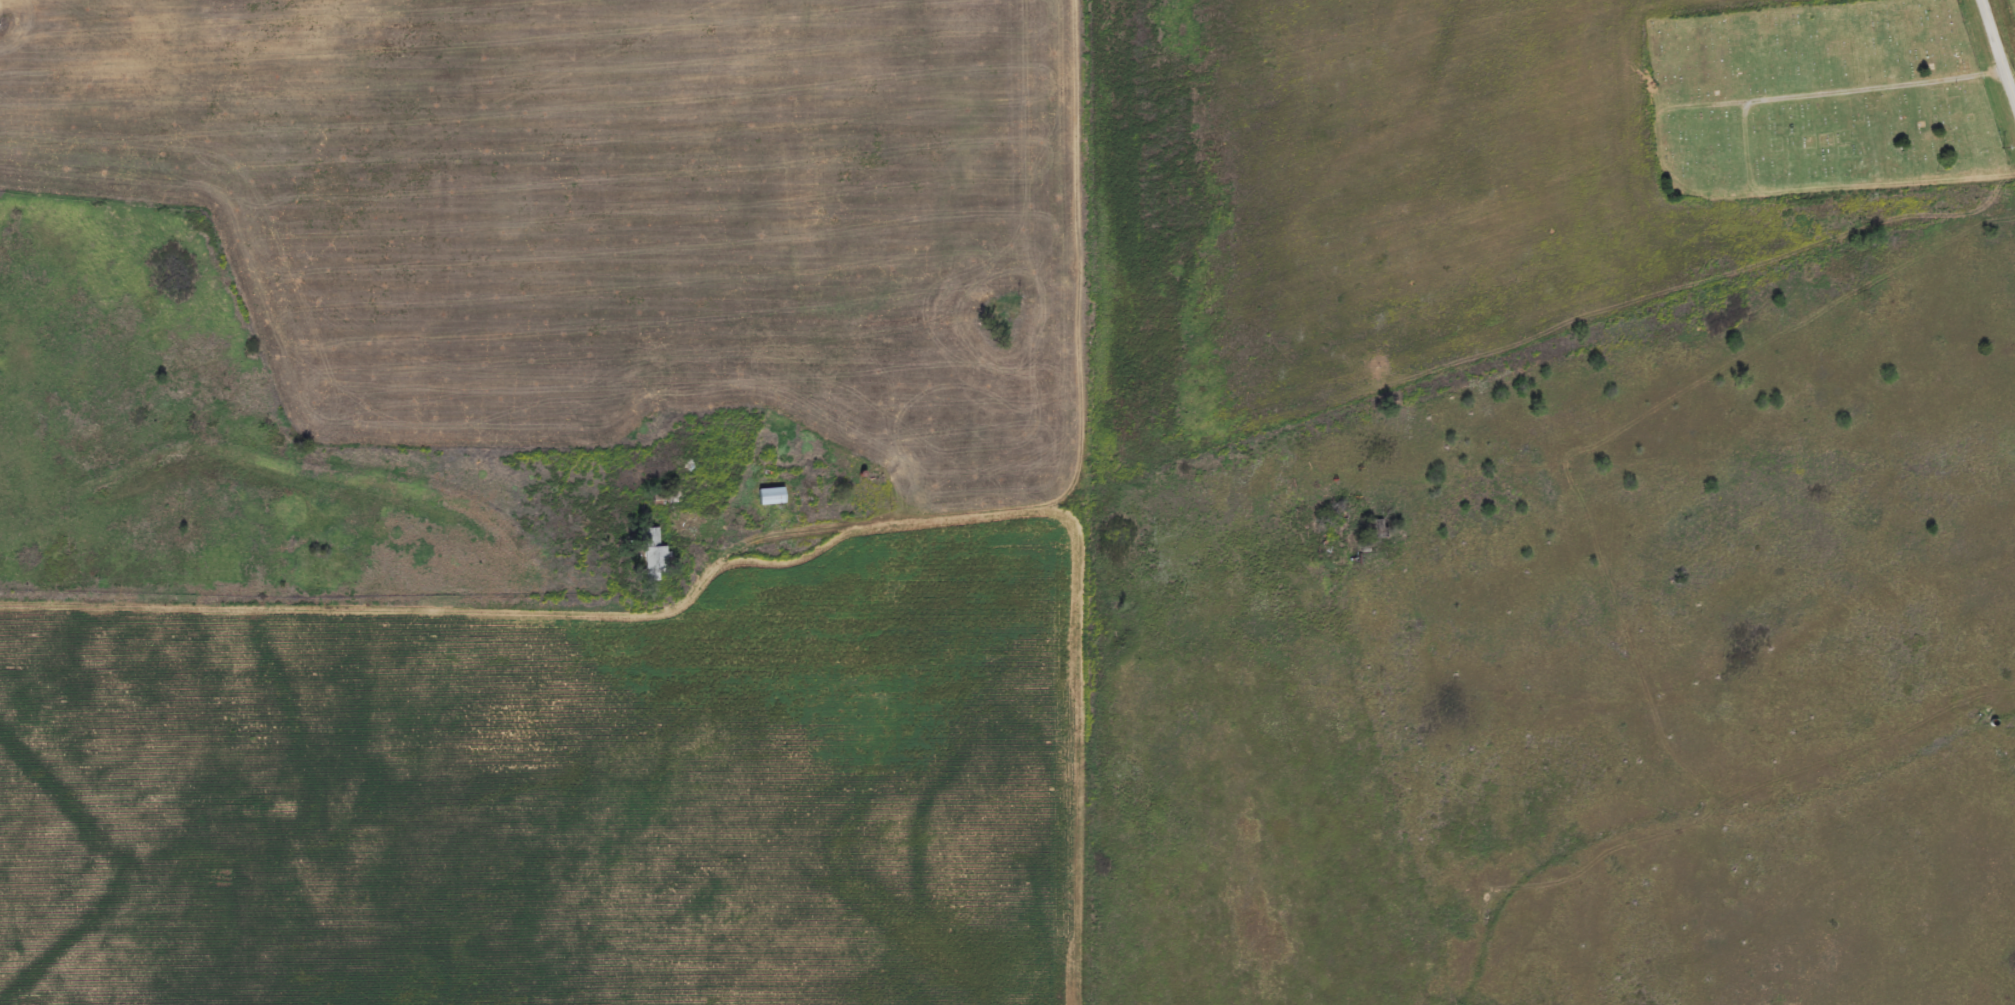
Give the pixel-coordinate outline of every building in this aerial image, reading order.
[(762,504),(788,504),(788,488),(762,488),(762,504)] [(662,546),(662,528),(647,528),(648,580),(662,580),(662,571),(670,571),(669,546),(662,546)]
